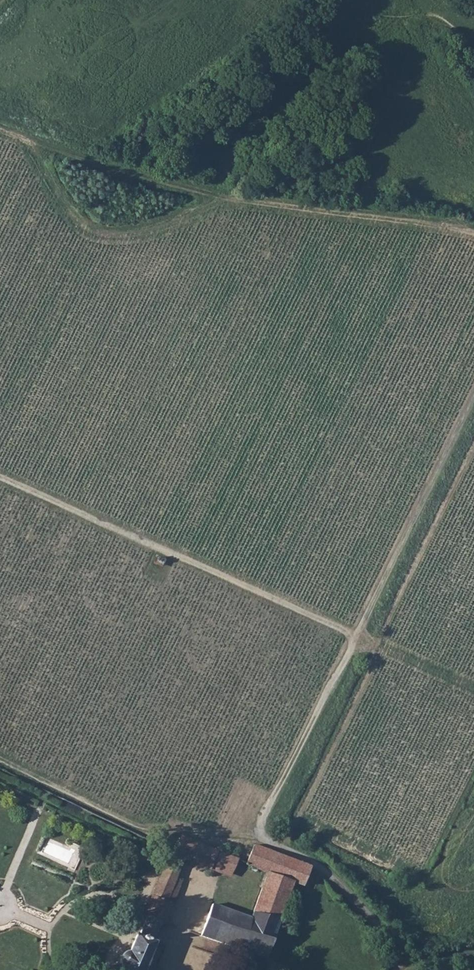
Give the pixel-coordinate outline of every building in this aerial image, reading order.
[(170,850),(169,853),(183,858),(210,868),(212,863),(228,869),(233,869),(237,858),(224,853),(176,835),(170,850)] [(192,905),(183,928),(265,957),(278,922),(293,882),(302,884),(309,866),(253,844),(246,862),(246,863),(263,869),(259,878),(264,880),(251,917),(197,898),(193,905),(192,905)] [(154,858),(131,847),(128,853),(150,864),(154,858)] [(165,863),(162,871),(175,877),(183,858),(169,853),(165,863)] [(162,871),(144,916),(146,917),(158,923),(161,924),(162,921),(165,921),(180,880),(175,877),(162,871)] [(153,942),(151,941),(158,923),(146,917),(139,937),(136,936),(130,953),(127,954),(124,954),(121,958),(121,964),(124,968),(123,969),(142,969),(153,942)] [(261,969),(273,969),(276,961),(265,957),(261,969)]
